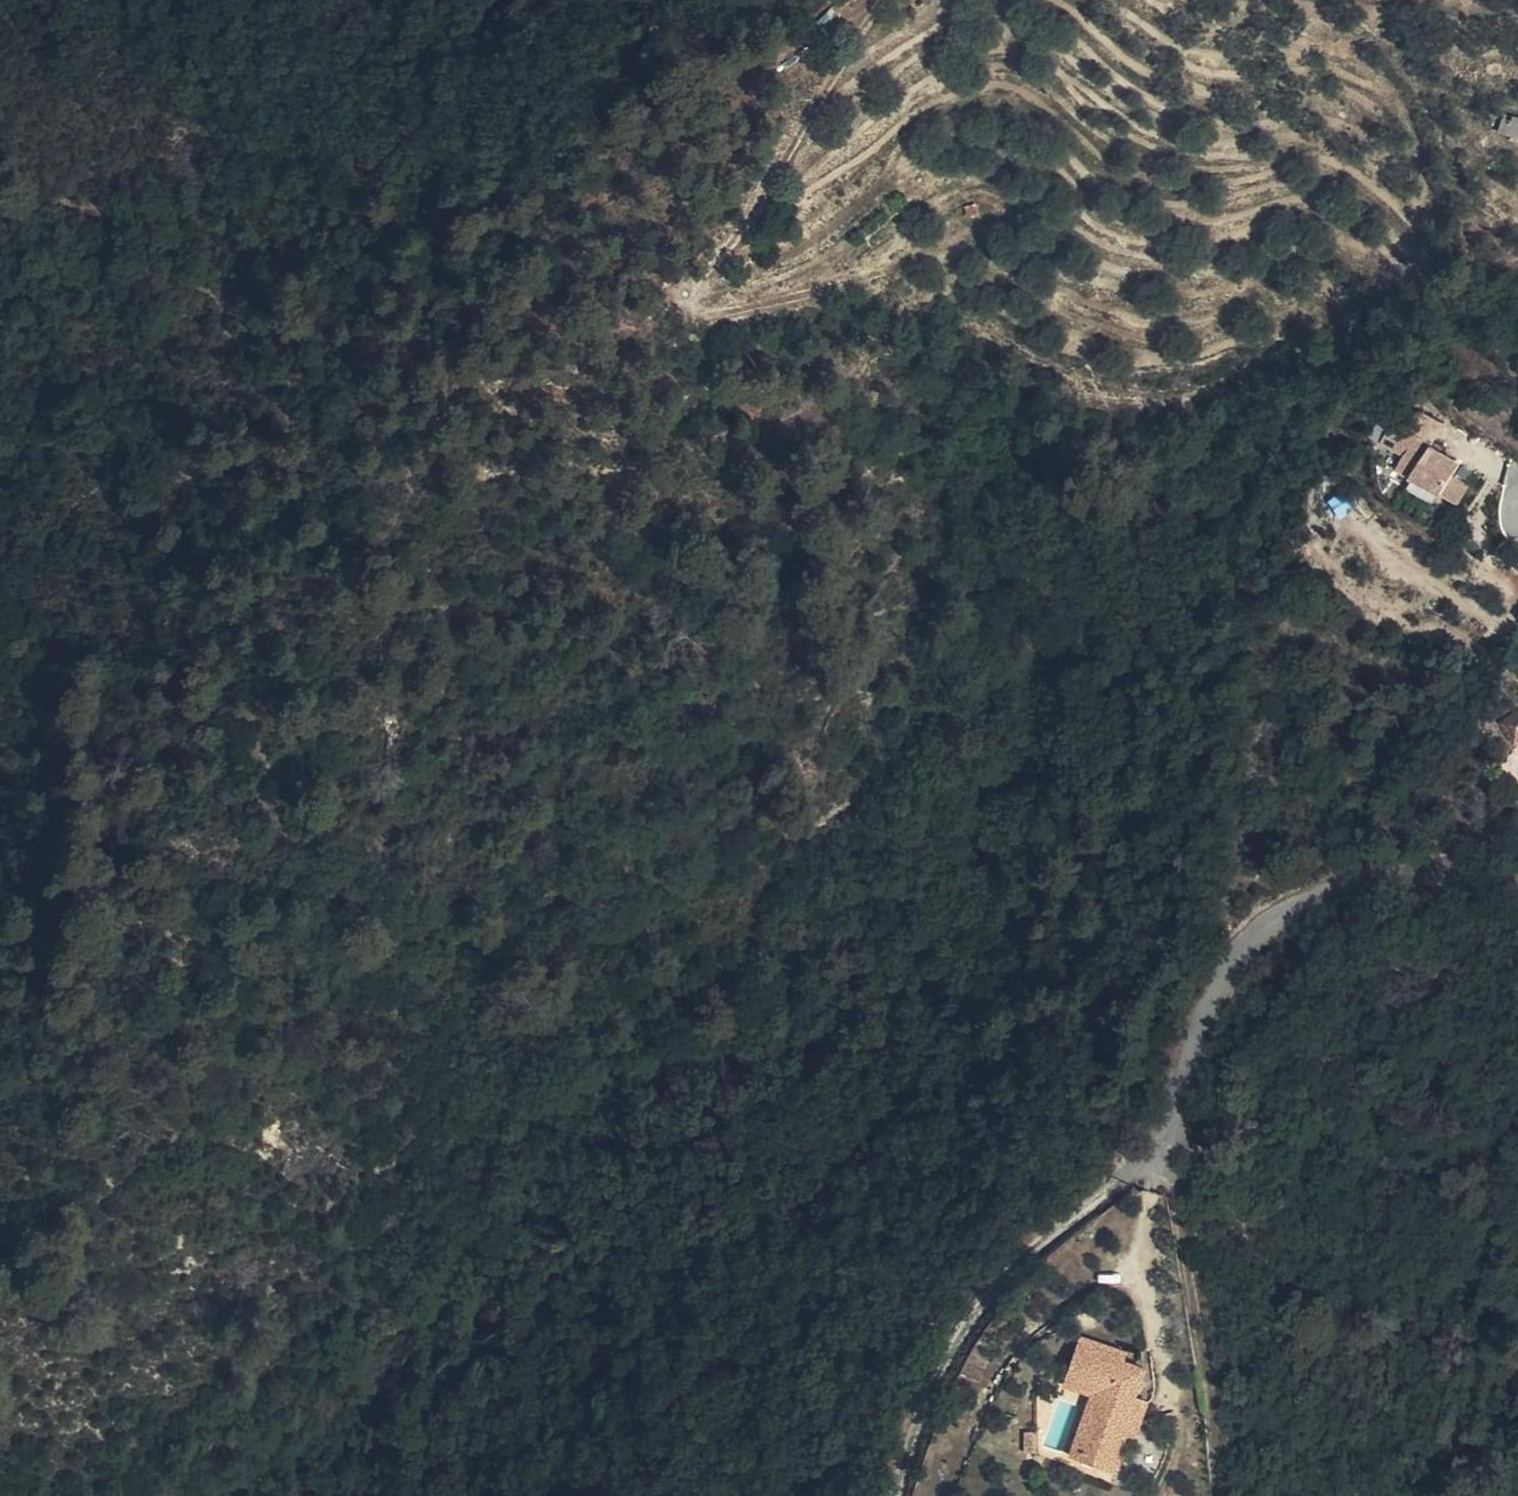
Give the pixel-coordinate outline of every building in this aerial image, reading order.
[(1499,135),(1517,138),(1517,120),(1502,117),(1499,135)] [(1386,455),(1446,491),(1459,472),(1442,460),(1447,451),(1382,410),(1373,427),(1393,440),(1386,455)] [(1324,509),(1342,519),(1351,504),(1334,494),(1324,509)] [(1517,738),(1517,708),(1495,724),(1510,744),(1517,738)] [(1061,1372),(1091,1383),(1129,1397),(1142,1359),(1123,1353),(1121,1362),(1113,1361),(1108,1377),(1096,1379),(1084,1369),(1095,1334),(1077,1328),(1061,1372)] [(1126,1344),(1095,1334),(1084,1369),(1096,1379),(1108,1377),(1113,1361),(1121,1362),(1123,1353),(1126,1344)] [(1129,1397),(1091,1383),(1078,1411),(1088,1415),(1075,1450),(1110,1462),(1135,1399),(1129,1397)]
